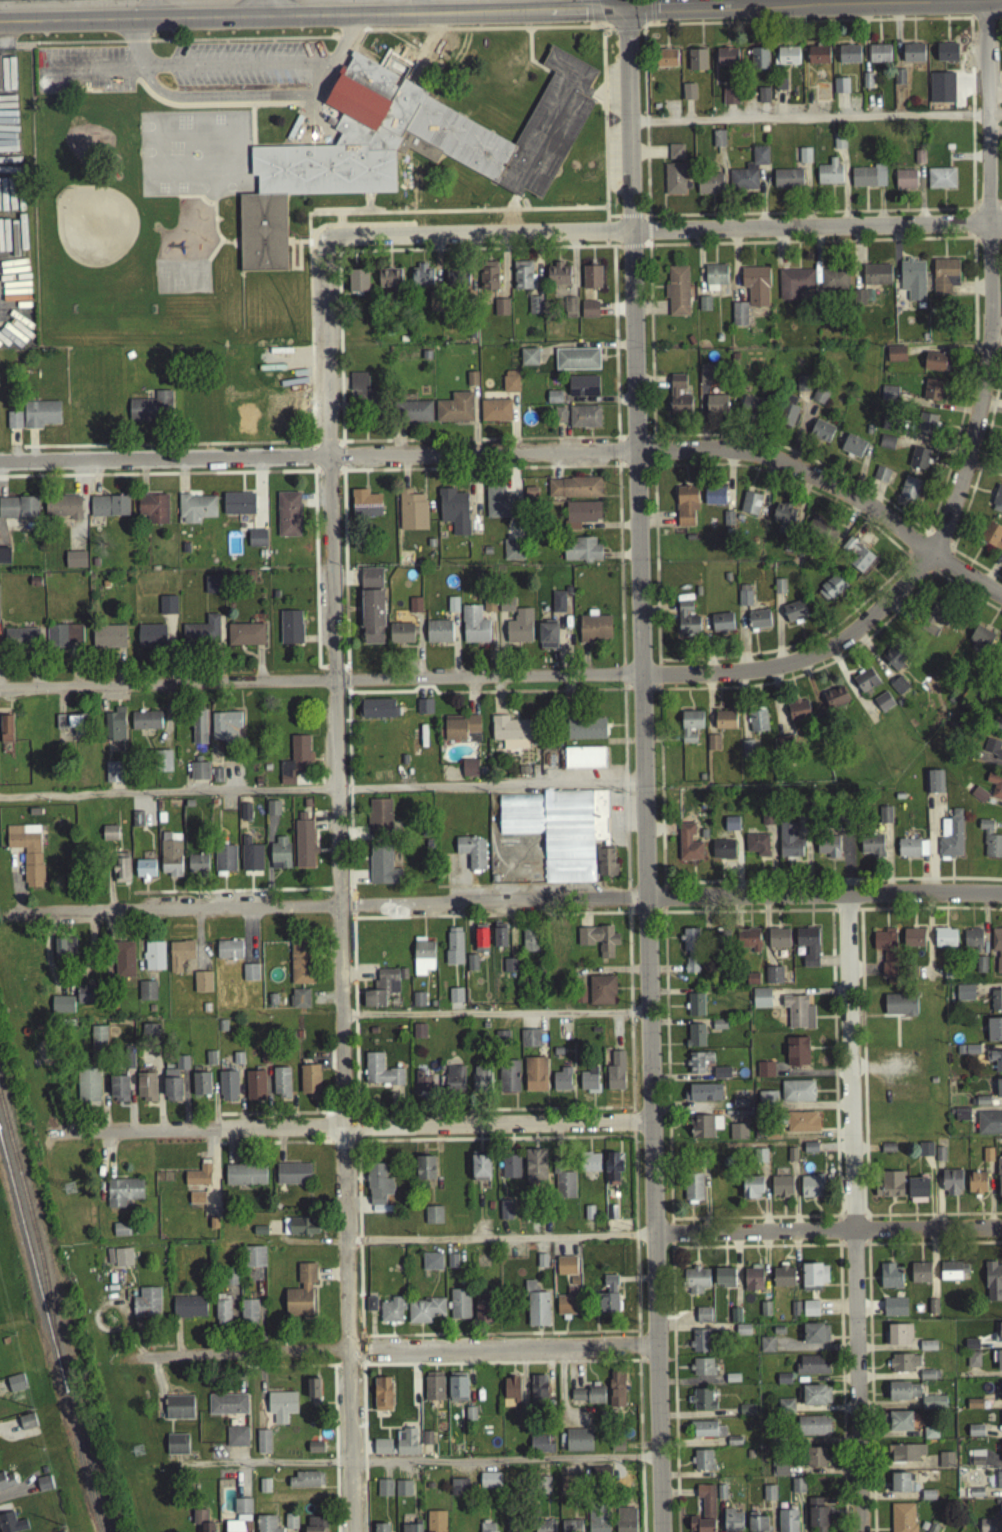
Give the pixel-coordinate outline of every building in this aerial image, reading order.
[(924,66),(923,47),(902,48),(902,66),(924,66)] [(936,66),(957,65),(957,47),(935,48),(936,66)] [(890,67),(889,48),(868,49),(868,67),(890,67)] [(838,67),(859,67),(859,49),(838,49),(838,67)] [(238,276),(240,276),(286,275),(286,247),(286,234),(285,200),(362,198),(367,198),(373,198),(395,198),(395,155),(403,160),(407,154),(434,169),(440,158),(511,197),(515,199),(517,200),(520,201),(524,194),(541,203),(593,108),(595,105),(590,101),(594,95),(592,94),(589,92),(597,76),(551,50),(540,69),(553,76),(552,78),(551,80),(513,149),(424,101),(427,96),(413,88),(409,86),(401,82),(395,79),(396,78),(402,67),(404,65),(404,63),(405,63),(387,54),(377,68),(377,69),(354,57),(352,56),(342,75),(325,108),(342,118),(340,120),(339,122),(333,134),(340,137),(335,147),(334,148),(333,150),(252,151),(250,151),(252,179),(256,179),(257,200),(238,200),(238,241),(238,244),(238,248),(238,252),(238,255),(238,276)] [(828,50),(807,51),(807,68),(829,68),(828,50)] [(777,69),(798,69),(798,51),(777,51),(777,69)] [(737,70),(737,52),(715,52),(715,71),(737,70)] [(749,52),(750,73),(768,73),(768,52),(749,52)] [(655,71),(676,71),(677,53),(656,53),(655,71)] [(688,75),(706,74),(705,53),(687,54),(688,75)] [(905,89),(905,73),(894,73),(894,89),(905,89)] [(929,107),(954,106),(954,76),(929,77),(929,107)] [(862,93),(872,92),(872,77),(862,77),(862,93)] [(785,80),(786,94),(773,94),(772,81),(785,80)] [(834,97),(848,97),(848,82),(833,83),(834,97)] [(682,104),(695,104),(694,87),(681,88),(682,104)] [(813,104),(829,104),(829,89),(813,90),(813,104)] [(768,91),(757,92),(758,107),(769,107),(768,91)] [(722,109),(737,109),(737,92),(722,92),(722,109)] [(724,134),(712,135),(712,151),(724,151),(724,134)] [(833,138),(833,153),(844,153),(845,138),(833,138)] [(668,164),(683,163),(683,148),(667,149),(668,164)] [(757,193),(756,169),(768,169),(767,150),(751,151),(751,167),(745,167),(745,173),(728,174),(729,194),(757,193)] [(810,152),(798,152),(799,167),(810,167),(810,152)] [(817,188),(840,188),(839,161),(828,162),(828,169),(816,169),(817,188)] [(664,199),(685,198),(684,167),(663,168),(664,199)] [(851,191),(884,190),(884,170),(850,171),(851,191)] [(773,193),(801,192),(801,173),(772,174),(773,193)] [(926,193),(954,194),(955,174),(927,173),(926,193)] [(916,193),(915,174),(894,175),(895,193),(916,193)] [(697,177),(696,198),(721,199),(722,178),(697,177)] [(923,264),(899,265),(900,294),(907,294),(907,306),(924,306),(923,264)] [(933,300),(950,300),(950,290),(958,290),(958,264),(933,264),(933,300)] [(513,294),(533,293),(532,265),(512,266),(513,294)] [(497,294),(497,266),(480,266),(480,294),(497,294)] [(411,272),(411,290),(432,290),(432,273),(426,273),(426,268),(416,268),(416,272),(411,272)] [(546,269),(546,289),(569,289),(569,270),(561,270),(561,268),(546,269)] [(726,289),(725,268),(704,269),(705,295),(717,295),(717,289),(726,289)] [(862,289),(890,289),(890,268),(862,269),(862,289)] [(582,293),(601,292),(600,270),(581,270),(582,293)] [(667,271),(667,289),(663,289),(664,304),(667,304),(668,320),(689,320),(687,270),(667,271)] [(446,271),(445,291),(467,292),(467,272),(446,271)] [(768,311),(767,271),(740,271),(741,292),(747,292),(747,311),(768,311)] [(400,272),(376,273),(376,293),(400,292),(400,272)] [(848,293),(847,272),(819,273),(819,294),(848,293)] [(367,273),(346,274),(348,297),(368,296),(367,273)] [(778,274),(778,305),(799,305),(799,294),(814,294),(813,274),(778,274)] [(852,309),(864,309),(864,295),(852,295),(852,309)] [(428,315),(440,315),(440,296),(429,296),(428,315)] [(528,318),(541,318),(541,300),(527,301),(528,318)] [(699,316),(710,315),(709,301),(698,301),(699,316)] [(575,302),(564,302),(565,323),(576,322),(575,302)] [(508,320),(507,303),(493,304),(494,320),(508,320)] [(580,322),(597,322),(598,306),(581,305),(580,322)] [(732,330),(746,330),(746,307),(731,307),(732,330)] [(686,343),(691,340),(695,346),(690,350),(686,343)] [(905,350),(886,351),(886,366),(905,366),(905,350)] [(520,370),(520,353),(537,353),(537,370),(520,370)] [(555,374),(554,354),(598,353),(598,374),(555,374)] [(949,376),(949,357),(923,357),(923,376),(949,376)] [(711,373),(699,373),(698,388),(711,388),(711,373)] [(502,397),(517,397),(517,375),(502,375),(502,397)] [(349,377),(349,395),(353,395),(353,407),(368,407),(367,377),(349,377)] [(476,389),(477,377),(466,377),(466,389),(476,389)] [(685,379),(669,378),(669,420),(690,420),(691,398),(685,398),(685,379)] [(795,395),(807,396),(807,379),(796,379),(795,395)] [(567,401),(567,380),(598,380),(598,401),(567,401)] [(940,406),(941,384),(924,383),(922,405),(940,406)] [(810,404),(823,409),(828,395),(816,390),(810,404)] [(880,404),(897,405),(897,391),(881,390),(880,404)] [(129,403),(128,424),(170,425),(170,395),(153,395),(153,404),(129,403)] [(546,408),(546,395),(560,395),(560,408),(546,408)] [(434,405),(435,426),(472,425),(472,396),(450,397),(451,405),(434,405)] [(796,402),(785,398),(776,425),(792,430),(798,411),(793,410),(796,402)] [(727,417),(726,399),(705,400),(705,418),(727,417)] [(270,436),(294,436),(293,400),(269,400),(270,436)] [(762,401),(738,401),(738,421),(762,421),(762,401)] [(510,404),(480,404),(480,426),(510,425),(510,404)] [(60,428),(59,405),(23,406),(24,433),(42,433),(42,428),(60,428)] [(430,405),(397,406),(398,426),(431,425),(430,405)] [(568,411),(569,432),(599,432),(599,410),(568,411)] [(565,427),(564,411),(553,412),(553,428),(565,427)] [(7,433),(13,433),(21,433),(21,416),(6,416),(7,433)] [(894,436),(897,422),(883,420),(880,433),(894,436)] [(917,437),(932,439),(935,422),(919,420),(917,437)] [(834,431),(814,423),(808,440),(828,447),(834,431)] [(839,454),(859,462),(866,446),(846,438),(839,454)] [(895,442),(880,439),(877,451),(892,454),(895,442)] [(908,472),(926,474),(928,453),(911,451),(908,472)] [(886,487),(889,473),(875,470),(872,484),(886,487)] [(913,512),(920,484),(903,480),(896,508),(913,512)] [(600,501),(600,482),(547,483),(547,502),(600,501)] [(993,488),(987,513),(1001,516),(1001,490),(993,488)] [(485,489),(485,522),(514,522),(514,495),(504,495),(504,489),(485,489)] [(676,532),(696,531),(695,490),(675,491),(676,532)] [(703,509),(724,509),(724,491),(704,490),(703,509)] [(452,540),(467,540),(467,497),(454,497),(454,492),(438,492),(438,526),(452,526),(452,540)] [(524,501),(535,501),(536,492),(524,492),(524,501)] [(380,498),(367,499),(367,493),(350,494),(351,521),(380,520),(380,498)] [(399,535),(426,534),(425,498),(411,499),(411,494),(398,494),(399,535)] [(253,496),(222,497),(222,519),(253,518),(253,496)] [(299,541),(299,496),(276,497),(277,542),(299,541)] [(739,516),(757,520),(760,499),(743,496),(739,516)] [(137,520),(146,520),(146,528),(167,529),(168,499),(137,499),(137,520)] [(178,528),(200,528),(200,522),(215,522),(215,499),(178,500),(178,528)] [(80,500),(44,501),(44,523),(81,522),(80,500)] [(89,501),(90,521),(128,520),(128,500),(89,501)] [(38,524),(37,501),(0,501),(0,524),(38,524)] [(564,507),(565,535),(579,534),(579,526),(600,526),(599,506),(564,507)] [(771,525),(778,527),(776,536),(789,539),(795,511),(775,507),(771,525)] [(733,515),(723,515),(722,529),(732,529),(733,515)] [(837,531),(809,523),(805,538),(833,546),(837,531)] [(1000,544),(1001,538),(1001,532),(987,525),(978,547),(1001,557),(1001,545),(1000,544)] [(266,551),(265,534),(247,534),(247,551),(266,551)] [(862,577),(875,561),(848,541),(836,558),(862,577)] [(563,565),(599,564),(598,542),(563,543),(563,565)] [(522,564),(522,545),(503,544),(502,563),(522,564)] [(0,552),(0,569),(9,569),(9,552),(0,552)] [(65,572),(85,572),(85,556),(65,556),(65,572)] [(381,572),(360,573),(360,591),(381,590),(381,572)] [(824,606),(847,592),(838,578),(815,592),(824,606)] [(221,598),(221,580),(204,581),(204,598),(221,598)] [(784,583),(774,583),(774,598),(784,598),(784,583)] [(737,610),(749,610),(750,589),(738,589),(737,610)] [(383,595),(361,595),(361,649),(383,649),(383,595)] [(564,595),(551,596),(551,617),(564,617),(564,595)] [(159,619),(176,619),(176,600),(158,600),(159,619)] [(447,617),(458,616),(458,601),(447,602),(447,617)] [(408,602),(408,617),(421,617),(420,602),(408,602)] [(498,603),(499,616),(514,616),(513,602),(498,603)] [(944,632),(953,613),(932,604),(919,633),(934,641),(939,630),(944,632)] [(782,608),(786,627),(806,623),(803,605),(782,608)] [(692,619),(691,606),(676,607),(677,639),(699,638),(699,619),(692,619)] [(461,610),(462,647),(488,647),(488,624),(480,624),(480,609),(461,610)] [(531,612),(514,613),(514,625),(505,626),(505,647),(532,646),(531,612)] [(280,649),(301,649),(300,615),(279,615),(280,649)] [(749,633),(769,632),(768,615),(748,615),(749,633)] [(732,636),(732,618),(711,618),(711,636),(732,636)] [(205,629),(182,629),(182,649),(219,648),(218,619),(205,619),(205,629)] [(610,621),(579,620),(578,644),(610,645),(610,621)] [(425,625),(425,647),(451,647),(450,625),(425,625)] [(389,648),(413,647),(412,627),(388,628),(389,648)] [(81,628),(46,629),(46,654),(68,653),(68,648),(82,648),(81,628)] [(263,628),(227,628),(227,650),(263,649),(263,628)] [(557,628),(538,628),(538,653),(557,653),(557,628)] [(91,630),(92,654),(125,653),(125,629),(91,630)] [(137,629),(137,652),(166,651),(165,629),(137,629)] [(973,648),(970,654),(985,661),(995,639),(975,629),(967,645),(973,648)] [(38,633),(4,633),(4,650),(38,649),(38,633)] [(894,676),(908,663),(894,648),(880,660),(894,676)] [(861,699),(879,687),(869,671),(851,683),(861,699)] [(909,691),(898,679),(888,689),(898,700),(909,691)] [(829,713),(823,698),(841,690),(848,706),(829,713)] [(881,717),(893,709),(884,695),(872,704),(881,717)] [(806,702),(786,706),(790,726),(810,722),(806,702)] [(395,703),(361,704),(361,722),(396,722),(395,703)] [(416,719),(432,718),(431,703),(416,703),(416,719)] [(104,745),(125,745),(124,711),(113,711),(114,717),(103,717),(104,745)] [(767,735),(765,712),(747,713),(749,737),(767,735)] [(206,715),(192,714),(192,749),(205,749),(206,715)] [(131,734),(161,733),(160,715),(131,716),(131,734)] [(681,748),(695,748),(695,738),(690,738),(690,733),(702,733),(701,715),(681,716),(681,748)] [(735,715),(714,716),(714,734),(735,733),(735,715)] [(240,716),(211,717),(211,745),(223,744),(223,751),(240,751),(240,716)] [(0,720),(0,747),(13,747),(12,719),(0,720)] [(502,753),(529,753),(529,724),(512,724),(512,719),(491,720),(491,745),(502,745),(502,753)] [(56,733),(73,733),(73,739),(85,739),(85,720),(55,721),(56,733)] [(479,720),(444,721),(444,746),(479,745),(479,720)] [(604,722),(566,723),(566,744),(605,743),(604,722)] [(279,765),(279,789),(294,789),(294,777),(310,776),(309,739),(290,740),(290,765),(279,765)] [(707,754),(719,754),(718,739),(706,739),(707,754)] [(998,753),(1000,746),(985,742),(981,759),(1001,764),(1001,754),(998,753)] [(740,746),(741,762),(754,761),(753,745),(740,746)] [(604,771),(604,751),(564,752),(564,772),(604,771)] [(171,775),(171,754),(154,755),(154,776),(171,775)] [(477,782),(477,764),(461,763),(461,781),(477,782)] [(122,766),(105,766),(105,788),(122,787),(122,766)] [(208,766),(190,767),(190,785),(208,784),(208,766)] [(942,774),(924,775),(924,798),(943,797),(942,774)] [(987,776),(984,786),(993,789),(989,801),(1001,805),(1001,780),(987,776)] [(988,800),(976,790),(969,798),(981,808),(988,800)] [(543,838),(498,839),(497,799),(542,798),(542,794),(550,794),(550,796),(606,795),(607,850),(603,850),(603,845),(593,845),(594,887),(544,888),(543,838)] [(390,803),(368,804),(369,837),(391,837),(390,803)] [(279,805),(266,805),(266,819),(278,820),(279,805)] [(251,824),(250,808),(240,808),(240,825),(251,824)] [(890,811),(879,811),(879,828),(891,827),(890,811)] [(761,830),(773,829),(772,812),(761,812),(761,830)] [(941,823),(941,842),(938,842),(938,862),(962,861),(961,813),(950,813),(950,823),(941,823)] [(132,831),(143,831),(143,816),(131,816),(132,831)] [(737,821),(724,821),(724,836),(738,835),(737,821)] [(992,839),(992,824),(978,823),(978,834),(984,834),(983,862),(1001,862),(1001,840),(992,839)] [(312,872),(313,825),(294,824),(294,871),(312,872)] [(778,825),(779,861),(802,861),(801,843),(795,843),(795,825),(778,825)] [(677,828),(678,865),(702,865),(701,846),(693,846),(693,828),(677,828)] [(5,830),(6,853),(22,852),(23,892),(42,891),(40,829),(5,830)] [(101,830),(102,846),(107,845),(118,845),(117,830),(101,830)] [(180,837),(160,838),(160,880),(181,880),(180,837)] [(744,857),(757,856),(757,862),(768,862),(768,839),(744,839),(744,857)] [(261,849),(250,849),(250,840),(240,840),(241,875),(262,875),(261,849)] [(883,861),(883,840),(859,841),(860,862),(883,861)] [(271,873),(289,873),(289,841),(270,841),(271,873)] [(485,874),(484,842),(455,842),(455,858),(461,858),(468,858),(468,874),(485,874)] [(817,859),(826,858),(827,864),(840,863),(839,842),(816,843),(817,859)] [(897,844),(897,862),(927,861),(926,843),(897,844)] [(734,845),(712,845),(711,863),(733,863),(734,845)] [(214,875),(235,875),(235,850),(214,850),(214,875)] [(390,873),(391,850),(370,850),(369,881),(369,888),(399,888),(400,873),(390,873)] [(614,868),(616,868),(616,881),(609,881),(598,881),(597,850),(603,850),(607,850),(612,850),(613,853),(614,868)] [(113,887),(126,887),(130,887),(129,857),(112,858),(113,887)] [(187,859),(187,878),(208,878),(207,859),(187,859)] [(155,882),(154,864),(135,864),(135,883),(155,882)] [(493,952),(506,951),(505,928),(492,928),(493,952)] [(487,956),(486,929),(473,929),(474,957),(487,956)] [(538,930),(521,931),(522,956),(539,956),(538,930)] [(570,931),(552,932),(553,957),(570,956),(570,931)] [(599,963),(612,963),(612,950),(619,950),(618,938),(611,938),(611,931),(576,931),(577,949),(599,949),(599,963)] [(446,969),(462,969),(461,932),(445,932),(446,969)] [(872,936),(873,955),(881,954),(882,974),(882,982),(896,981),(895,932),(885,932),(883,933),(883,936),(872,936)] [(990,932),(990,955),(996,955),(996,978),(1001,978),(1001,932),(990,932)] [(682,956),(698,956),(698,933),(682,933),(682,956)] [(768,952),(789,952),(788,933),(767,933),(768,952)] [(804,972),(817,972),(817,933),(810,933),(795,933),(795,951),(804,951),(804,972)] [(902,934),(903,951),(924,951),(923,944),(923,933),(913,934),(902,934)] [(955,933),(944,933),(934,933),(934,944),(934,951),(955,951),(955,933)] [(714,950),(729,950),(728,934),(713,935),(714,950)] [(736,953),(752,952),(752,957),(759,957),(759,934),(736,934),(736,953)] [(963,934),(963,953),(981,953),(982,934),(971,934),(963,934)] [(433,946),(424,946),(424,942),(413,941),(413,980),(425,980),(425,975),(433,975),(433,946)] [(75,962),(74,942),(54,943),(54,963),(75,962)] [(216,946),(216,964),(241,963),(241,945),(216,946)] [(134,947),(114,946),(114,982),(133,982),(134,947)] [(169,978),(180,977),(180,964),(194,964),(194,946),(168,946),(169,978)] [(311,989),(312,946),(290,946),(290,988),(311,989)] [(164,974),(163,947),(143,947),(144,974),(164,974)] [(477,975),(476,959),(466,959),(466,975),(477,975)] [(698,978),(699,962),(684,962),(684,978),(698,978)] [(985,962),(982,962),(975,962),(975,977),(985,977),(985,962)] [(516,977),(515,963),(502,963),(502,977),(516,977)] [(241,969),(242,986),(258,985),(258,968),(241,969)] [(764,972),(765,988),(782,988),(782,971),(764,972)] [(916,972),(916,977),(916,981),(907,981),(907,972),(916,972)] [(943,973),(954,972),(954,982),(943,983),(943,978),(943,973)] [(385,1011),(384,998),(398,998),(397,973),(377,974),(377,985),(373,986),(373,996),(363,996),(363,1012),(385,1011)] [(210,976),(193,976),(193,997),(211,997),(210,976)] [(746,990),(746,978),(758,978),(758,990),(746,990)] [(588,980),(589,1009),(614,1009),(614,980),(588,980)] [(138,1005),(155,1005),(155,985),(137,986),(138,1005)] [(973,1005),(973,989),(955,989),(955,1005),(973,1005)] [(101,1009),(102,991),(77,990),(76,1008),(101,1009)] [(585,991),(576,991),(575,1007),(584,1007),(585,991)] [(461,992),(448,993),(448,1008),(462,1007),(461,992)] [(770,1012),(769,992),(752,993),(752,1013),(770,1012)] [(309,1012),(308,994),(291,994),(291,1012),(309,1012)] [(990,995),(990,1016),(1001,1015),(1001,994),(990,995)] [(424,997),(412,997),(412,1011),(424,1011),(424,997)] [(703,1020),(703,998),(688,998),(687,1020),(703,1020)] [(906,1018),(884,1019),(884,999),(916,998),(916,1018),(915,1018),(915,1022),(908,1022),(906,1022),(906,1018)] [(73,1017),(73,1001),(51,1000),(50,1017),(73,1017)] [(813,1032),(813,1010),(806,1010),(806,1000),(781,1000),(781,1012),(788,1012),(788,1033),(813,1032)] [(986,1023),(986,1046),(1001,1046),(1001,1022),(986,1023)] [(725,1034),(725,1024),(711,1024),(711,1034),(725,1034)] [(141,1043),(158,1044),(158,1029),(142,1028),(141,1043)] [(425,1028),(412,1028),(412,1044),(425,1043),(425,1028)] [(704,1051),(703,1028),(686,1029),(687,1051),(704,1051)] [(106,1030),(90,1031),(90,1055),(106,1055),(106,1030)] [(520,1052),(540,1051),(539,1034),(520,1034),(520,1052)] [(496,1035),(496,1049),(508,1049),(508,1035),(496,1035)] [(786,1070),(808,1070),(807,1042),(785,1042),(786,1070)] [(133,1050),(123,1051),(123,1074),(133,1073),(133,1050)] [(979,1050),(964,1050),(964,1059),(979,1059),(979,1050)] [(269,1053),(260,1053),(260,1068),(269,1068),(269,1053)] [(205,1070),(216,1069),(215,1055),(204,1056),(205,1070)] [(623,1055),(611,1056),(611,1071),(606,1071),(606,1095),(624,1094),(623,1055)] [(985,1056),(985,1066),(994,1066),(994,1077),(1001,1077),(1001,1055),(985,1056)] [(688,1057),(688,1078),(704,1078),(703,1066),(712,1066),(712,1056),(688,1057)] [(242,1069),(242,1057),(233,1057),(233,1069),(242,1069)] [(402,1073),(382,1074),(382,1057),(364,1057),(364,1089),(403,1088),(402,1073)] [(163,1074),(164,1108),(181,1107),(179,1075),(188,1074),(187,1060),(174,1061),(174,1074),(163,1074)] [(524,1096),(546,1096),(545,1062),(524,1062),(524,1096)] [(499,1065),(498,1097),(518,1098),(520,1066),(499,1065)] [(774,1082),(773,1066),(756,1066),(756,1082),(774,1082)] [(319,1070),(300,1069),(299,1098),(308,1098),(308,1103),(318,1103),(319,1070)] [(472,1096),(491,1096),(491,1070),(472,1069),(472,1096)] [(463,1095),(463,1070),(443,1071),(444,1096),(463,1095)] [(586,1095),(579,1095),(579,1076),(587,1076),(587,1071),(596,1071),(596,1088),(599,1088),(599,1098),(586,1098),(586,1095)] [(98,1072),(76,1072),(77,1108),(99,1108),(98,1072)] [(289,1072),(272,1072),(273,1101),(289,1101),(289,1072)] [(713,1083),(729,1083),(729,1072),(713,1072),(713,1083)] [(429,1074),(411,1075),(411,1097),(429,1097),(429,1074)] [(572,1074),(552,1074),(552,1096),(571,1096),(572,1074)] [(237,1075),(219,1076),(219,1105),(238,1105),(237,1075)] [(264,1104),(264,1075),(245,1075),(245,1105),(264,1104)] [(156,1105),(155,1077),(136,1078),(137,1105),(156,1105)] [(209,1077),(192,1077),(192,1100),(210,1099),(209,1077)] [(109,1105),(127,1105),(128,1080),(109,1080),(109,1105)] [(780,1085),(781,1106),(814,1105),(813,1085),(780,1085)] [(689,1106),(722,1105),(722,1088),(689,1089),(689,1106)] [(776,1096),(757,1096),(758,1109),(776,1109),(776,1096)] [(975,1110),(975,1101),(989,1101),(989,1110),(975,1110)] [(747,1103),(732,1103),(732,1112),(747,1112),(747,1103)] [(969,1112),(954,1113),(954,1125),(969,1125),(969,1112)] [(786,1137),(817,1136),(817,1116),(786,1117),(786,1137)] [(1001,1139),(1001,1116),(976,1117),(977,1139),(1001,1139)] [(690,1142),(713,1143),(713,1134),(721,1134),(721,1121),(690,1120),(690,1142)] [(729,1144),(747,1144),(746,1128),(729,1128),(729,1144)] [(932,1146),(918,1147),(919,1161),(933,1160),(932,1146)] [(803,1157),(817,1157),(817,1147),(803,1147),(803,1157)] [(880,1157),(880,1153),(880,1148),(894,1148),(894,1157),(880,1157)] [(935,1166),(943,1166),(944,1152),(935,1152),(935,1166)] [(545,1153),(524,1154),(525,1189),(546,1189),(545,1153)] [(766,1153),(766,1167),(754,1168),(754,1153),(766,1153)] [(796,1153),(796,1166),(787,1167),(787,1153),(796,1153)] [(599,1176),(599,1157),(582,1157),(581,1176),(599,1176)] [(622,1157),(604,1157),(604,1190),(618,1190),(618,1177),(622,1177),(622,1157)] [(471,1160),(471,1186),(489,1186),(489,1159),(471,1160)] [(434,1184),(433,1160),(416,1161),(416,1184),(434,1184)] [(520,1182),(519,1160),(500,1161),(501,1183),(520,1182)] [(184,1190),(210,1189),(209,1168),(198,1168),(198,1175),(184,1175),(184,1190)] [(310,1168),(276,1168),(276,1189),(310,1188),(310,1168)] [(384,1168),(367,1168),(367,1216),(385,1215),(384,1199),(392,1199),(392,1183),(384,1183),(384,1168)] [(265,1169),(225,1169),(225,1190),(265,1189),(265,1169)] [(574,1202),(574,1173),(554,1173),(554,1203),(574,1202)] [(960,1200),(960,1175),(943,1174),(942,1199),(960,1200)] [(903,1176),(876,1176),(876,1201),(902,1202),(903,1176)] [(985,1176),(967,1177),(967,1198),(986,1198),(985,1176)] [(684,1205),(702,1205),(702,1177),(683,1177),(684,1205)] [(800,1202),(823,1202),(822,1180),(800,1180),(800,1202)] [(742,1203),(753,1203),(761,1203),(761,1181),(742,1181),(742,1203)] [(771,1181),(771,1201),(792,1201),(792,1181),(771,1181)] [(927,1183),(907,1183),(908,1207),(927,1207),(927,1183)] [(106,1184),(107,1213),(126,1212),(126,1204),(143,1204),(142,1184),(106,1184)] [(188,1209),(204,1208),(204,1196),(188,1197),(188,1209)] [(499,1224),(511,1224),(511,1205),(499,1205),(499,1224)] [(441,1211),(424,1211),(425,1229),(442,1228),(441,1211)] [(317,1239),(317,1221),(283,1223),(284,1240),(317,1239)] [(112,1228),(113,1241),(129,1240),(129,1227),(112,1228)] [(244,1272),(265,1272),(264,1251),(244,1251),(244,1272)] [(131,1252),(106,1254),(107,1270),(132,1269),(131,1252)] [(441,1258),(421,1258),(422,1275),(441,1274),(441,1258)] [(446,1273),(457,1272),(457,1258),(446,1259),(446,1273)] [(575,1261),(556,1261),(556,1279),(576,1279),(575,1261)] [(1001,1290),(1001,1270),(995,1270),(995,1266),(984,1266),(985,1306),(1001,1305),(1001,1290)] [(930,1287),(930,1267),(910,1267),(910,1287),(930,1287)] [(939,1268),(940,1285),(961,1284),(960,1279),(968,1278),(967,1267),(939,1268)] [(285,1293),(285,1318),(311,1319),(312,1287),(315,1287),(315,1268),(297,1268),(297,1294),(285,1293)] [(827,1268),(801,1269),(801,1296),(820,1295),(820,1288),(827,1287),(827,1268)] [(879,1269),(880,1293),(901,1292),(901,1269),(879,1269)] [(794,1291),(793,1270),(772,1271),(773,1291),(794,1291)] [(743,1295),(761,1295),(761,1271),(743,1271),(743,1295)] [(237,1272),(224,1272),(225,1290),(238,1289),(237,1272)] [(709,1292),(708,1272),(682,1273),(683,1293),(688,1293),(688,1299),(701,1299),(701,1292),(709,1292)] [(734,1273),(714,1273),(714,1290),(734,1290),(734,1273)] [(616,1280),(603,1280),(603,1295),(598,1296),(598,1318),(617,1317),(616,1280)] [(526,1330),(548,1330),(548,1297),(536,1297),(536,1285),(526,1285),(526,1330)] [(160,1321),(159,1292),(139,1292),(139,1302),(131,1302),(132,1322),(160,1321)] [(556,1319),(576,1319),(575,1292),(566,1292),(567,1300),(555,1300),(556,1319)] [(469,1324),(469,1293),(449,1294),(450,1324),(469,1324)] [(496,1297),(475,1297),(474,1327),(495,1328),(496,1297)] [(206,1301),(172,1301),(172,1322),(205,1322),(206,1301)] [(375,1301),(365,1302),(365,1315),(375,1315),(375,1301)] [(379,1307),(379,1327),(403,1326),(403,1301),(390,1301),(390,1307),(379,1307)] [(907,1302),(883,1303),(883,1321),(907,1321),(907,1302)] [(215,1330),(230,1329),(230,1303),(222,1303),(222,1304),(214,1304),(215,1330)] [(257,1304),(240,1305),(240,1327),(257,1326),(257,1304)] [(444,1304),(408,1304),(407,1328),(431,1328),(431,1321),(443,1321),(444,1304)] [(802,1321),(818,1321),(818,1305),(802,1305),(802,1321)] [(710,1327),(710,1311),(695,1312),(696,1327),(710,1327)] [(802,1348),(828,1348),(828,1328),(803,1328),(802,1348)] [(885,1350),(911,1350),(911,1329),(885,1329),(885,1350)] [(691,1357),(708,1356),(707,1334),(690,1335),(691,1357)] [(774,1356),(773,1341),(759,1342),(759,1357),(774,1356)] [(963,1353),(978,1354),(978,1344),(964,1343),(963,1353)] [(919,1355),(936,1355),(936,1345),(919,1345),(919,1355)] [(992,1355),(992,1367),(996,1367),(996,1376),(1001,1376),(1001,1355),(992,1355)] [(979,1372),(979,1356),(966,1356),(966,1372),(979,1372)] [(920,1372),(919,1358),(889,1359),(890,1377),(912,1377),(912,1372),(920,1372)] [(797,1378),(827,1379),(828,1360),(797,1360),(797,1378)] [(691,1380),(713,1380),(713,1362),(690,1363),(691,1380)] [(624,1375),(609,1375),(608,1411),(623,1412),(624,1375)] [(919,1384),(936,1383),(936,1375),(919,1375),(919,1384)] [(424,1405),(443,1405),(442,1377),(424,1377),(424,1405)] [(4,1382),(6,1388),(8,1397),(25,1393),(21,1378),(4,1382)] [(790,1389),(790,1378),(777,1378),(776,1389),(790,1389)] [(529,1408),(546,1408),(547,1380),(530,1379),(529,1408)] [(466,1381),(447,1382),(448,1406),(467,1406),(466,1381)] [(502,1382),(503,1411),(519,1411),(518,1381),(502,1382)] [(373,1382),(373,1416),(391,1415),(390,1382),(373,1382)] [(319,1403),(319,1383),(306,1384),(307,1403),(319,1403)] [(888,1388),(889,1405),(919,1404),(919,1387),(888,1388)] [(802,1390),(802,1410),(829,1409),(829,1390),(802,1390)] [(570,1393),(570,1409),(603,1408),(603,1393),(570,1393)] [(690,1415),(715,1414),(715,1406),(711,1406),(711,1394),(690,1394),(690,1415)] [(296,1396),(267,1397),(267,1419),(273,1419),(273,1429),(286,1429),(286,1418),(296,1418),(296,1396)] [(246,1399),(241,1399),(208,1399),(208,1419),(246,1419),(246,1399)] [(164,1400),(165,1424),(193,1423),(192,1400),(164,1400)] [(921,1400),(921,1414),(945,1414),(945,1400),(921,1400)] [(793,1403),(777,1403),(777,1419),(794,1418),(793,1403)] [(982,1404),(966,1403),(966,1413),(982,1413),(982,1404)] [(911,1416),(888,1416),(889,1436),(911,1436),(911,1416)] [(17,1422),(32,1418),(36,1431),(21,1435),(19,1427),(17,1422)] [(797,1440),(829,1440),(829,1420),(796,1421),(797,1440)] [(692,1442),(724,1441),(724,1430),(715,1430),(715,1425),(692,1426),(692,1442)] [(967,1441),(982,1441),(982,1430),(967,1429),(967,1441)] [(247,1451),(247,1431),(225,1432),(226,1451),(247,1451)] [(923,1443),(937,1443),(937,1432),(923,1432),(923,1443)] [(565,1456),(591,1456),(591,1433),(565,1434),(565,1456)] [(256,1458),(269,1458),(269,1434),(256,1435),(256,1458)] [(416,1434),(396,1434),(396,1459),(417,1459),(416,1434)] [(166,1439),(166,1459),(176,1459),(188,1459),(188,1438),(166,1439)] [(547,1440),(529,1440),(529,1457),(553,1457),(553,1447),(547,1447),(547,1440)] [(390,1443),(373,1444),(373,1459),(390,1459),(390,1443)] [(323,1457),(322,1446),(307,1447),(307,1457),(323,1457)] [(890,1450),(891,1467),(918,1466),(917,1460),(925,1460),(924,1449),(890,1450)] [(824,1472),(825,1452),(806,1451),(805,1471),(824,1472)] [(712,1475),(711,1454),(692,1454),(692,1475),(712,1475)] [(984,1455),(967,1454),(967,1470),(983,1470),(984,1455)] [(938,1472),(953,1472),(953,1457),(938,1457),(938,1472)] [(787,1481),(787,1470),(774,1470),(774,1480),(787,1481)] [(591,1485),(610,1485),(609,1471),(591,1472),(591,1485)] [(11,1478),(3,1482),(1,1475),(0,1475),(0,1495),(16,1489),(11,1478)] [(288,1492),(323,1492),(323,1477),(288,1478),(288,1492)] [(479,1492),(499,1492),(499,1477),(479,1477),(479,1492)] [(908,1477),(908,1497),(890,1498),(890,1478),(908,1477)] [(34,1483),(48,1480),(52,1494),(38,1498),(36,1491),(34,1483)] [(560,1497),(575,1497),(575,1480),(559,1480),(560,1497)] [(549,1498),(549,1481),(536,1481),(536,1498),(549,1498)] [(269,1497),(269,1483),(258,1483),(259,1497),(269,1497)] [(804,1498),(804,1483),(791,1483),(791,1498),(804,1498)] [(391,1501),(392,1484),(377,1484),(376,1500),(391,1501)] [(467,1484),(450,1484),(450,1497),(468,1496),(467,1484)] [(411,1500),(410,1485),(395,1485),(395,1501),(411,1500)] [(695,1489),(695,1503),(701,1503),(701,1521),(688,1521),(688,1531),(713,1531),(714,1490),(695,1489)] [(775,1491),(763,1490),(762,1505),(774,1505),(775,1491)] [(815,1531),(826,1531),(825,1502),(807,1503),(808,1531),(815,1531)] [(250,1503),(234,1503),(234,1525),(225,1526),(225,1531),(251,1531),(250,1503)] [(588,1507),(587,1531),(608,1531),(609,1507),(588,1507)] [(915,1508),(890,1508),(891,1531),(915,1531),(915,1508)] [(635,1513),(615,1513),(616,1531),(635,1531),(635,1513)] [(25,1523),(15,1526),(13,1514),(0,1517),(0,1531),(27,1531),(25,1523)] [(206,1514),(191,1514),(192,1531),(200,1530),(200,1531),(212,1531),(212,1527),(206,1527),(206,1514)] [(723,1531),(742,1531),(741,1514),(723,1515),(723,1531)] [(426,1516),(426,1531),(444,1531),(444,1515),(426,1516)] [(778,1515),(778,1531),(797,1531),(797,1515),(778,1515)] [(296,1519),(284,1519),(285,1531),(296,1531),(296,1519)] [(274,1520),(256,1520),(256,1531),(275,1531),(274,1520)] [(325,1521),(305,1522),(305,1531),(325,1531),(325,1521)] [(747,1521),(747,1531),(766,1531),(767,1521),(747,1521)] [(560,1524),(560,1531),(581,1531),(581,1523),(560,1524)] [(524,1524),(505,1524),(505,1531),(524,1531),(524,1524)] [(554,1524),(534,1525),(534,1531),(554,1531),(554,1524)] [(994,1524),(979,1524),(979,1531),(994,1531),(994,1524)]
